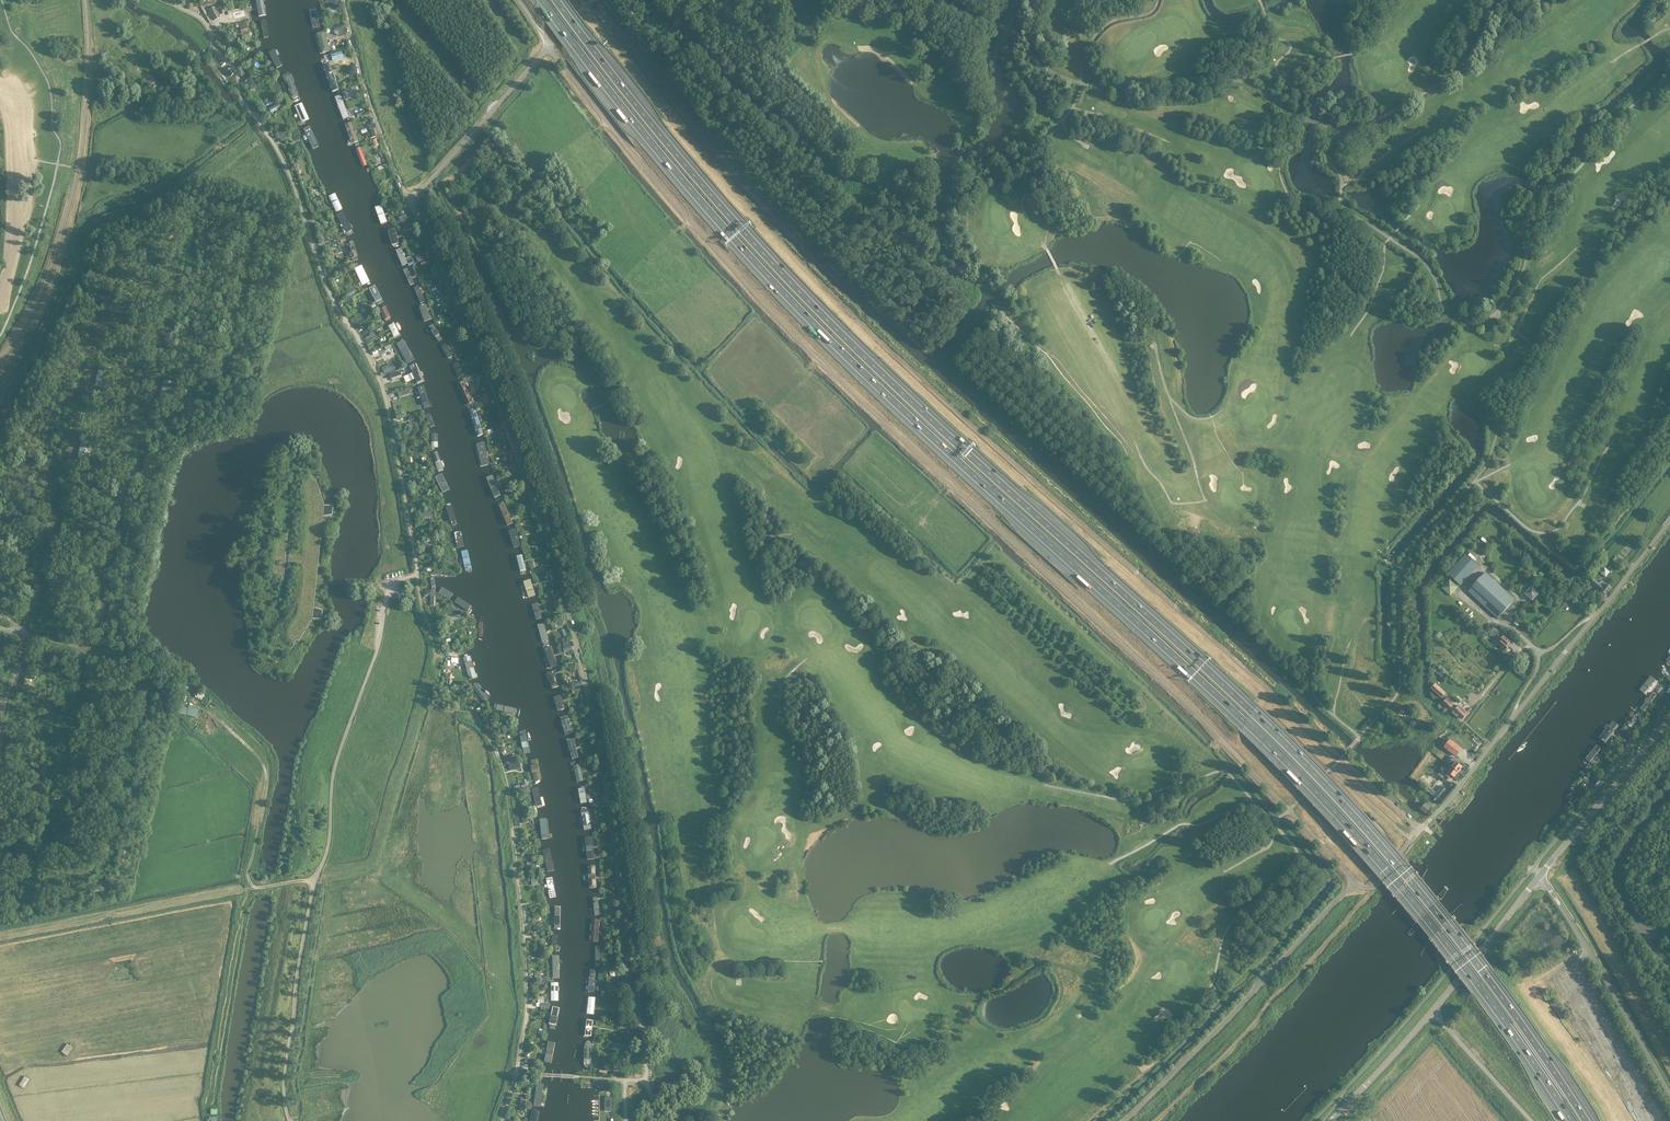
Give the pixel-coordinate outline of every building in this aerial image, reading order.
[(258,18),(267,16),(264,0),(255,0),(258,18)] [(220,18),(215,7),(209,10),(214,21),(220,18)] [(317,7),(309,8),(313,28),(320,26),(317,7)] [(246,22),(238,24),(241,34),(249,32),(246,22)] [(266,22),(260,23),(263,40),(269,38),(266,22)] [(324,30),(316,32),(322,52),(329,51),(327,40),(324,30)] [(331,54),(333,61),(344,58),(342,50),(331,54)] [(274,51),(269,54),(276,69),(282,67),(274,51)] [(328,61),(322,63),(332,88),(337,87),(328,61)] [(298,93),(288,70),(281,73),(292,97),(298,93)] [(251,78),(245,81),(248,87),(254,84),(251,78)] [(359,95),(356,86),(344,90),(347,98),(352,96),(353,97),(359,95)] [(340,93),(334,95),(343,118),(349,116),(340,93)] [(308,118),(301,101),(293,104),(300,121),(308,118)] [(282,108),(280,104),(270,109),(272,113),(282,108)] [(351,123),(344,126),(349,139),(347,140),(350,147),(359,144),(351,123)] [(319,147),(309,125),(303,127),(313,149),(319,147)] [(276,132),(278,137),(281,142),(287,139),(282,129),(276,132)] [(371,130),(366,132),(368,140),(374,138),(371,130)] [(361,148),(356,150),(362,168),(368,166),(361,148)] [(336,195),(329,198),(336,213),(343,210),(336,195)] [(375,208),(381,226),(388,224),(382,206),(375,208)] [(268,231),(278,234),(284,212),(273,210),(272,212),(271,218),(270,223),(268,229),(268,231)] [(342,214),(337,216),(346,235),(351,233),(342,214)] [(330,225),(328,219),(322,222),(324,227),(325,227),(325,228),(328,227),(328,228),(330,227),(329,225),(330,225)] [(391,229),(395,246),(399,245),(394,228),(391,229)] [(195,253),(205,256),(210,234),(200,231),(199,234),(198,240),(197,243),(196,245),(195,251),(195,253)] [(352,242),(345,245),(351,263),(359,261),(352,242)] [(218,254),(219,253),(220,255),(221,254),(220,253),(224,249),(225,250),(226,249),(225,248),(226,247),(222,243),(214,250),(218,254)] [(396,251),(402,267),(408,265),(401,249),(396,251)] [(201,265),(196,271),(201,276),(202,275),(201,274),(205,270),(206,271),(207,270),(201,265)] [(165,271),(166,268),(156,266),(153,276),(164,279),(164,276),(165,271)] [(369,283),(361,266),(353,270),(361,287),(369,283)] [(403,271),(410,286),(414,285),(407,269),(403,271)] [(438,285),(435,277),(430,279),(434,287),(438,285)] [(250,306),(260,308),(266,286),(255,284),(254,287),(253,292),(252,298),(250,303),(250,306)] [(381,300),(374,286),(368,290),(375,303),(381,300)] [(414,289),(421,304),(425,302),(419,287),(414,289)] [(124,315),(126,304),(105,299),(102,309),(105,310),(110,311),(113,312),(116,313),(121,314),(124,315)] [(177,328),(187,330),(193,308),(182,306),(181,309),(180,314),(179,317),(179,320),(177,325),(177,328)] [(419,309),(424,323),(431,321),(426,306),(419,309)] [(391,319),(385,307),(379,310),(386,322),(391,319)] [(406,334),(399,321),(392,325),(399,338),(406,334)] [(433,323),(429,326),(439,344),(444,341),(433,323)] [(415,362),(404,340),(395,345),(406,366),(415,362)] [(441,346),(449,361),(453,359),(446,344),(441,346)] [(232,380),(242,383),(248,361),(237,358),(236,361),(235,367),(234,372),(232,377),(232,380)] [(95,387),(106,390),(111,368),(100,365),(99,368),(98,374),(97,376),(97,379),(96,384),(95,387)] [(390,365),(382,368),(385,373),(393,370),(390,365)] [(451,367),(457,380),(462,378),(457,365),(451,367)] [(422,384),(416,366),(409,368),(416,386),(422,384)] [(159,402),(169,405),(175,383),(164,380),(163,383),(162,389),(161,392),(161,394),(159,400),(159,402)] [(458,385),(466,407),(473,404),(464,383),(458,385)] [(425,387),(418,389),(423,409),(431,407),(425,387)] [(66,405),(66,403),(56,400),(53,411),(64,413),(64,410),(66,405)] [(469,411),(477,438),(484,436),(476,409),(469,411)] [(431,414),(426,416),(430,428),(435,426),(431,414)] [(497,434),(500,442),(506,440),(503,432),(497,434)] [(77,461),(88,464),(93,442),(82,440),(82,443),(80,448),(80,451),(79,453),(78,459),(77,461)] [(477,444),(481,468),(483,470),(485,470),(486,469),(487,466),(482,443),(481,441),(477,442),(477,444)] [(442,468),(438,453),(432,454),(437,470),(442,468)] [(141,477),(151,479),(157,458),(146,455),(145,458),(144,463),(143,469),(141,474),(141,477)] [(292,458),(294,456),(293,456),(292,455),(291,455),(290,455),(288,455),(287,456),(286,456),(285,457),(284,459),(284,460),(284,461),(284,463),(284,464),(285,465),(286,466),(287,467),(288,465),(287,464),(286,463),(286,462),(286,461),(286,460),(286,459),(287,459),(287,458),(288,458),(289,457),(290,457),(291,457),(292,458)] [(293,462),(293,463),(294,462),(294,461),(294,460),(293,459),(293,458),(295,456),(294,456),(292,458),(291,457),(290,457),(289,457),(288,458),(287,458),(287,459),(286,459),(286,460),(286,461),(286,462),(286,463),(287,464),(288,465),(287,467),(287,468),(288,465),(289,465),(290,465),(291,465),(292,465),(293,464),(292,463),(291,464),(290,464),(289,464),(288,464),(288,463),(287,463),(287,462),(287,461),(287,460),(287,459),(288,459),(288,458),(289,458),(290,458),(291,458),(292,459),(293,460),(293,461),(293,462)] [(292,466),(293,465),(294,464),(295,463),(295,462),(295,461),(295,460),(295,459),(294,458),(295,457),(295,456),(293,458),(293,459),(294,460),(294,461),(294,462),(293,463),(293,464),(292,465),(291,465),(290,465),(289,465),(288,465),(287,468),(288,468),(289,466),(290,466),(291,466),(292,466)] [(48,480),(49,477),(38,474),(35,485),(46,487),(47,485),(48,480)] [(450,490),(442,475),(436,478),(444,493),(450,490)] [(486,479),(494,500),(501,497),(492,477),(486,479)] [(64,500),(60,507),(67,510),(67,509),(66,509),(68,504),(70,504),(70,503),(64,500)] [(333,503),(326,502),(326,504),(332,504),(333,505),(333,512),(333,513),(325,514),(325,516),(331,515),(333,513),(334,513),(334,512),(334,507),(334,505),(334,504),(334,503),(333,503)] [(497,507),(506,528),(513,525),(504,504),(497,507)] [(59,536),(69,539),(75,517),(64,514),(64,517),(62,523),(62,525),(61,528),(60,533),(59,536)] [(123,551),(134,554),(139,532),(128,529),(127,532),(126,538),(125,543),(124,549),(123,551)] [(509,533),(514,549),(521,547),(516,530),(509,533)] [(427,541),(424,542),(425,546),(429,545),(428,544),(436,542),(434,538),(427,540),(427,541)] [(30,554),(31,551),(20,549),(17,559),(28,562),(29,559),(30,554)] [(468,551),(461,552),(465,573),(472,571),(468,551)] [(1478,566),(1466,554),(1448,574),(1461,585),(1478,566)] [(516,558),(520,574),(527,572),(523,556),(516,558)] [(1600,572),(1606,577),(1611,571),(1605,567),(1600,572)] [(1515,600),(1486,573),(1468,592),(1498,619),(1515,600)] [(1451,596),(1458,587),(1455,585),(1457,583),(1454,580),(1452,582),(1450,579),(1442,588),(1451,596)] [(1600,583),(1594,579),(1590,583),(1603,593),(1601,595),(1605,598),(1607,596),(1606,595),(1611,588),(1602,581),(1600,583)] [(524,583),(529,599),(536,597),(531,581),(524,583)] [(1535,590),(1537,587),(1531,582),(1527,586),(1530,588),(1525,594),(1532,600),(1539,593),(1535,590)] [(454,595),(443,588),(439,594),(450,601),(454,595)] [(41,610),(52,613),(57,591),(46,589),(46,591),(44,597),(43,602),(42,608),(41,610)] [(15,597),(10,603),(16,608),(16,607),(15,606),(19,601),(20,602),(21,601),(15,597)] [(470,608),(457,599),(454,603),(467,612),(470,608)] [(531,605),(536,621),(543,619),(538,603),(531,605)] [(105,626),(116,629),(121,607),(110,604),(110,607),(108,613),(107,618),(106,623),(105,626)] [(314,617),(314,619),(320,620),(321,620),(322,619),(323,618),(323,616),(324,610),(323,610),(323,609),(321,607),(316,606),(315,607),(322,610),(323,610),(321,618),(320,618),(314,617)] [(484,610),(482,610),(481,612),(488,649),(490,651),(492,651),(494,650),(494,648),(486,611),(484,610)] [(540,627),(544,642),(549,641),(545,626),(540,627)] [(284,648),(282,644),(283,644),(278,635),(279,635),(279,634),(272,637),(273,638),(274,638),(278,646),(279,646),(280,649),(281,649),(279,646),(282,644),(284,648)] [(1498,641),(1500,642),(1497,645),(1505,652),(1510,646),(1509,645),(1511,642),(1504,635),(1498,641)] [(545,648),(551,669),(557,667),(551,647),(545,648)] [(471,657),(463,659),(470,681),(477,679),(471,657)] [(23,685),(34,687),(39,666),(28,663),(28,666),(26,672),(25,677),(24,682),(23,685)] [(1446,677),(1438,671),(1436,673),(1444,680),(1446,677)] [(547,674),(551,690),(559,688),(554,672),(547,674)] [(87,700),(98,703),(103,681),(92,679),(92,682),(90,687),(89,693),(88,698),(87,700)] [(1435,683),(1431,688),(1441,698),(1444,695),(1442,693),(1444,692),(1435,683)] [(476,684),(472,687),(484,702),(488,699),(476,684)] [(1653,692),(1640,708),(1644,711),(1657,695),(1653,692)] [(175,712),(186,715),(187,708),(183,706),(186,694),(179,693),(175,712)] [(151,716),(161,718),(167,696),(156,694),(155,697),(154,702),(153,708),(151,713),(151,716)] [(553,698),(558,712),(565,710),(561,696),(553,698)] [(1447,707),(1459,719),(1461,717),(1463,719),(1468,714),(1459,706),(1456,709),(1450,704),(1447,707)] [(495,705),(493,711),(516,716),(517,710),(495,705)] [(197,718),(200,710),(188,706),(186,715),(197,718)] [(1639,711),(1628,725),(1631,728),(1642,714),(1639,711)] [(58,718),(59,716),(48,713),(46,724),(56,726),(57,723),(58,718)] [(562,718),(567,737),(573,735),(568,717),(562,718)] [(1613,720),(1598,737),(1605,744),(1620,725),(1613,720)] [(1624,724),(1620,729),(1621,730),(1625,732),(1629,727),(1625,725),(1624,724)] [(519,733),(524,755),(530,754),(525,731),(519,733)] [(1623,745),(1628,739),(1624,735),(1619,742),(1623,745)] [(5,759),(16,762),(21,740),(11,738),(10,740),(8,746),(7,751),(6,757),(5,759)] [(568,742),(573,759),(579,758),(574,740),(568,742)] [(1462,749),(1450,740),(1444,748),(1456,757),(1462,749)] [(1601,748),(1596,744),(1585,758),(1590,763),(1601,748)] [(69,775),(80,777),(85,755),(74,753),(74,756),(72,761),(72,764),(71,767),(70,772),(69,775)] [(1451,767),(1458,773),(1462,767),(1458,764),(1460,761),(1457,759),(1453,763),(1454,764),(1451,767)] [(531,761),(534,781),(542,780),(538,760),(531,761)] [(574,766),(578,784),(584,783),(580,765),(574,766)] [(1458,773),(1451,767),(1449,771),(1448,770),(1445,774),(1448,777),(1450,774),(1454,778),(1455,776),(1457,777),(1459,774),(1458,773)] [(133,790),(144,793),(149,771),(138,768),(138,771),(136,777),(135,782),(134,787),(133,790)] [(1433,796),(1438,800),(1441,796),(1446,789),(1441,785),(1433,796)] [(40,793),(41,790),(30,788),(28,798),(38,801),(39,798),(40,793)] [(532,790),(538,809),(543,808),(538,788),(532,790)] [(578,790),(581,805),(588,804),(584,789),(578,790)] [(1423,804),(1417,799),(1414,802),(1420,807),(1423,804)] [(1420,809),(1426,814),(1432,807),(1426,802),(1423,806),(1420,809)] [(581,811),(585,832),(592,830),(588,809),(581,811)] [(310,820),(310,814),(314,814),(314,810),(307,810),(307,813),(308,814),(310,815),(309,819),(308,819),(307,820),(306,823),(308,824),(309,824),(309,829),(307,829),(306,830),(306,833),(307,834),(308,834),(308,839),(307,839),(305,840),(305,844),(306,845),(308,845),(308,849),(306,849),(305,850),(305,854),(310,854),(310,850),(309,850),(309,844),(310,844),(311,840),(309,840),(309,834),(311,834),(311,830),(310,830),(310,824),(311,824),(312,820),(310,820)] [(540,820),(542,840),(548,840),(547,820),(540,820)] [(51,849),(62,852),(67,830),(57,828),(56,830),(55,836),(53,841),(52,847),(51,849)] [(585,839),(587,861),(594,860),(592,838),(585,839)] [(115,865),(126,867),(131,846),(120,843),(120,846),(118,852),(117,857),(116,862),(115,865)] [(544,857),(547,873),(555,871),(550,850),(540,852),(541,857),(544,857)] [(588,882),(589,889),(597,889),(596,866),(588,866),(588,873),(586,874),(586,882),(588,882)] [(550,899),(557,898),(552,878),(546,879),(550,899)] [(13,894),(11,905),(33,910),(35,899),(32,899),(27,897),(21,896),(16,895),(13,894)] [(551,977),(558,977),(558,958),(552,958),(552,957),(549,957),(549,959),(551,959),(551,977)] [(591,971),(588,993),(596,994),(597,987),(594,986),(595,971),(591,971)] [(1541,978),(1544,983),(1553,978),(1549,972),(1541,978)] [(590,997),(588,1016),(594,1016),(596,998),(590,997)] [(550,1029),(556,1030),(560,1009),(552,1007),(548,1025),(551,1026),(550,1029)] [(548,1042),(544,1063),(552,1064),(556,1044),(548,1042)] [(73,1047),(71,1046),(72,1044),(70,1044),(70,1045),(67,1043),(61,1052),(64,1053),(63,1055),(64,1056),(65,1054),(67,1056),(73,1047)] [(24,1088),(24,1087),(26,1088),(26,1087),(25,1086),(28,1081),(29,1082),(30,1081),(29,1080),(30,1079),(25,1076),(19,1085),(24,1088)] [(537,1084),(534,1107),(545,1108),(548,1089),(544,1088),(544,1086),(537,1084)] [(530,1120),(538,1120),(540,1112),(532,1111),(530,1120)]
